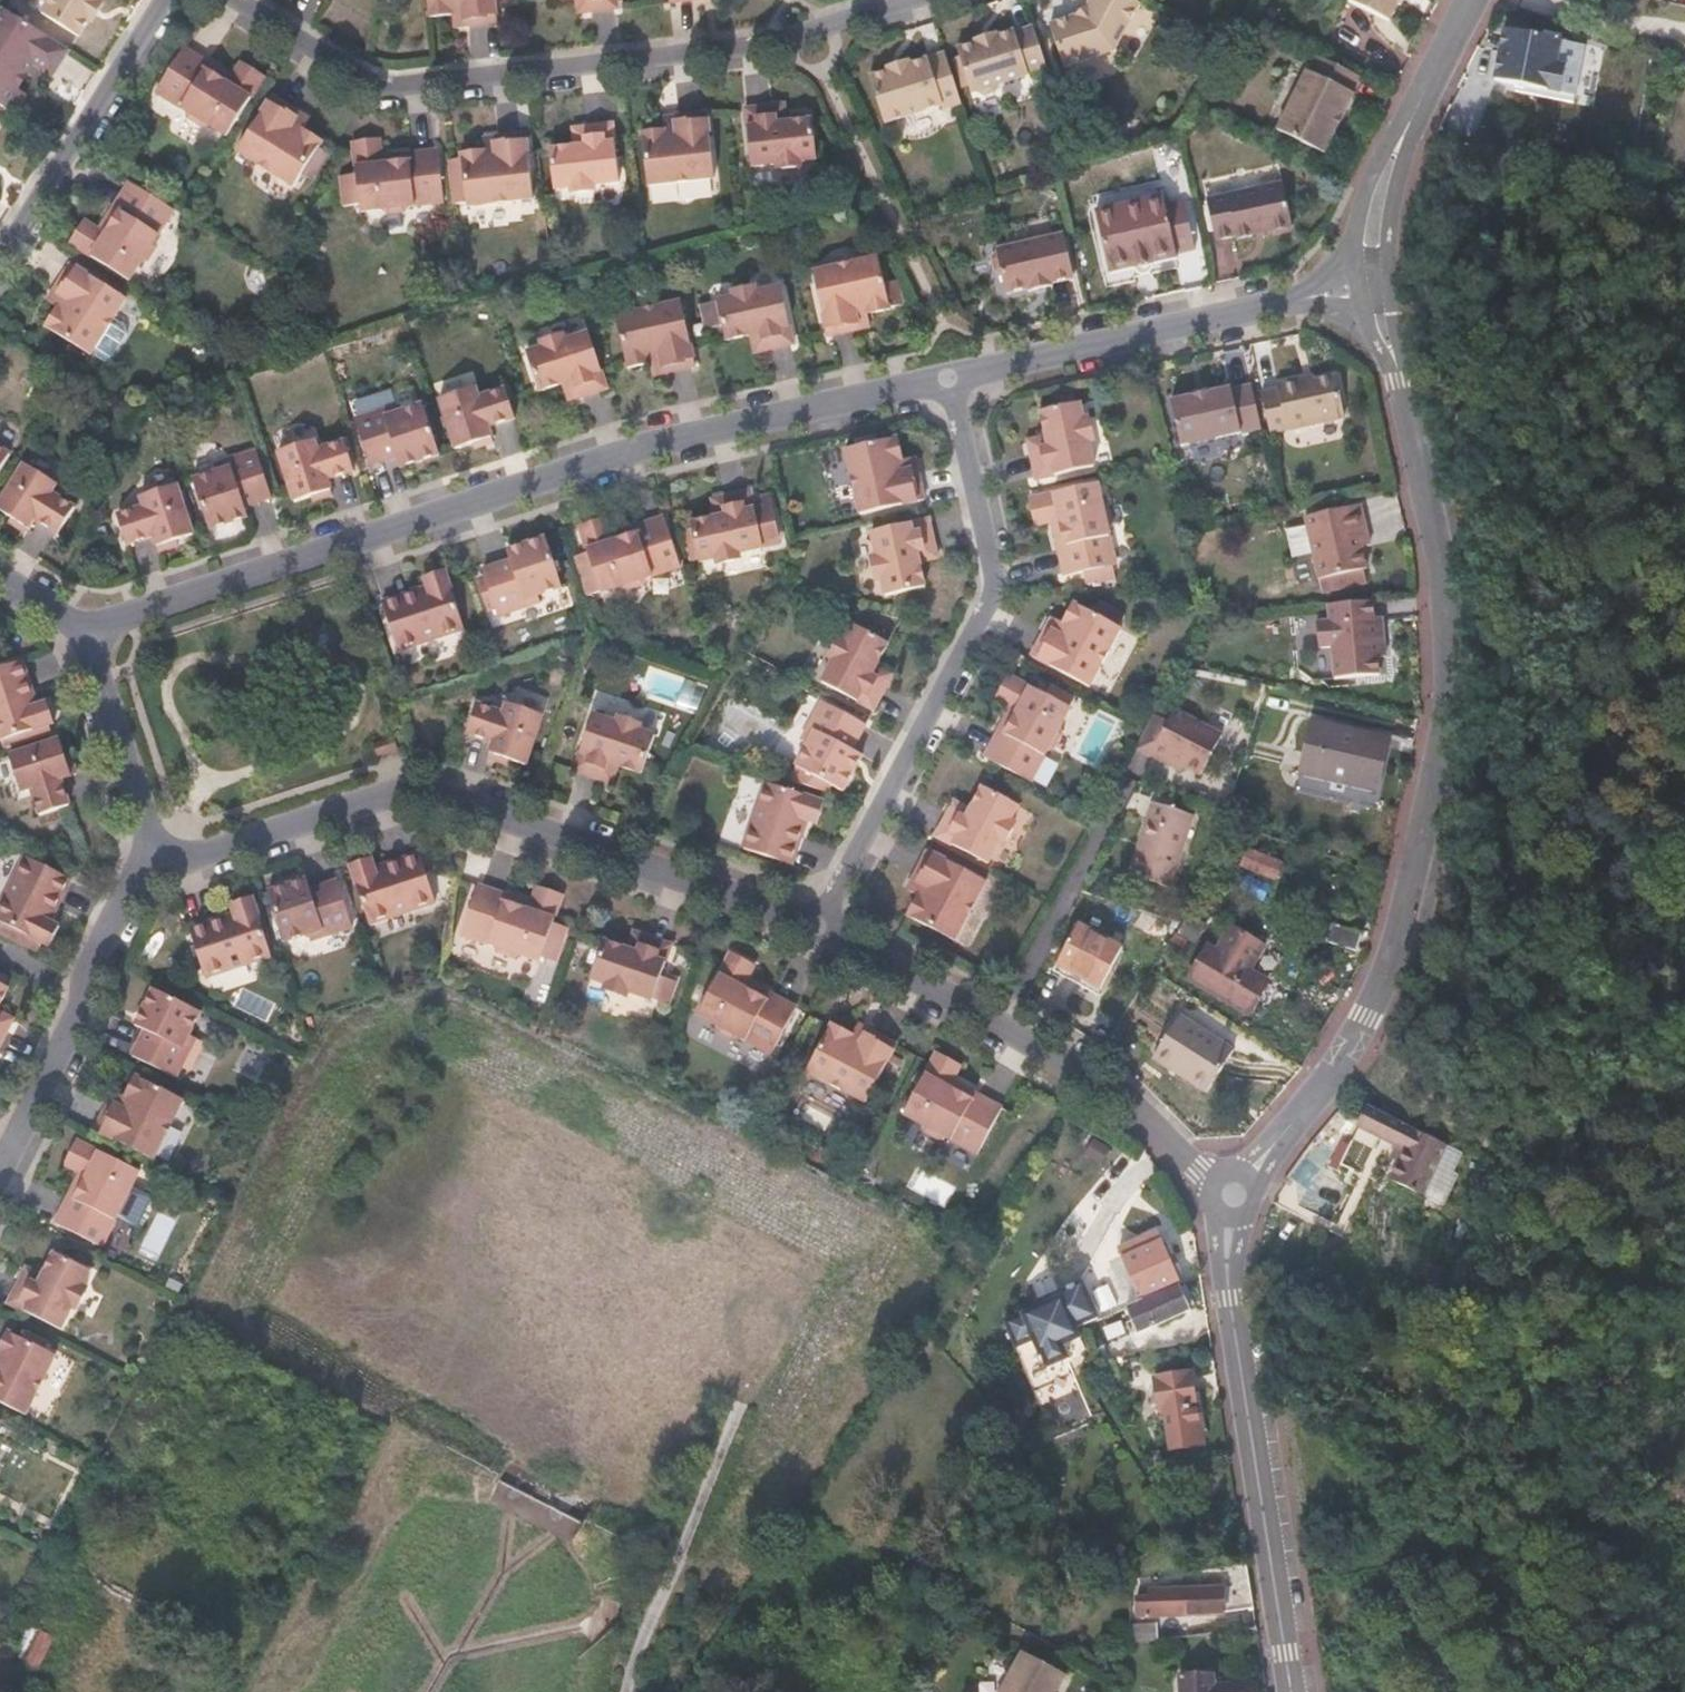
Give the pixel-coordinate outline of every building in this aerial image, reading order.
[(78,0),(47,0),(39,12),(77,35),(87,18),(90,20),(95,12),(78,0)] [(95,12),(101,2),(99,0),(78,0),(95,12)] [(451,21),(463,20),(463,25),(496,21),(494,0),(425,0),(427,16),(450,15),(451,21)] [(577,13),(588,12),(587,0),(576,0),(577,13)] [(588,12),(617,8),(616,0),(587,0),(588,12)] [(1086,12),(1076,20),(1074,18),(1072,20),(1048,28),(1062,70),(1111,53),(1138,5),(1129,0),(1090,0),(1086,8),(1084,9),(1086,12)] [(1348,3),(1389,24),(1398,6),(1401,7),(1404,0),(1349,0),(1348,3)] [(1086,12),(1084,9),(1074,18),(1076,20),(1086,12)] [(4,108),(16,89),(14,87),(29,63),(51,78),(68,51),(7,12),(0,23),(0,106),(4,108)] [(1512,27),(1507,51),(1501,50),(1497,77),(1562,87),(1566,60),(1556,59),(1560,34),(1512,27)] [(995,87),(1045,71),(1032,29),(1013,35),(1012,33),(994,39),(993,37),(973,43),(973,45),(954,52),(969,96),(974,93),(981,97),(991,94),(995,87)] [(225,132),(261,76),(238,61),(230,75),(180,44),(154,88),(183,108),(184,115),(199,123),(208,122),(225,132)] [(940,113),(960,106),(944,56),(907,67),(906,64),(884,71),(884,74),(867,80),(882,126),(938,108),(940,113)] [(1351,93),(1359,79),(1316,58),(1308,74),(1305,73),(1276,132),(1324,155),(1335,133),(1332,128),(1337,120),(1342,119),(1354,95),(1351,93)] [(296,117),(299,113),(269,94),(235,149),(290,184),(318,139),(300,127),(303,122),(296,117)] [(784,109),(772,110),(773,121),(784,120),(784,109)] [(773,121),(772,110),(745,113),(750,170),(776,167),(783,174),(795,173),(799,165),(815,163),(811,125),(785,127),(784,120),(773,121)] [(306,117),(299,113),(296,117),(303,122),(306,117)] [(668,185),(690,116),(674,116),(674,123),(663,124),(664,129),(640,131),(646,185),(668,185)] [(705,117),(690,116),(668,185),(711,183),(705,117)] [(594,183),(607,181),(617,181),(611,123),(582,126),(583,137),(573,138),(574,144),(548,147),(553,187),(569,185),(575,191),(589,189),(594,183)] [(573,127),(573,138),(583,137),(582,126),(573,127)] [(523,133),(493,136),(493,141),(481,142),(482,148),(459,151),(466,206),(531,198),(523,133)] [(379,153),(378,137),(351,140),(358,208),(381,206),(386,211),(402,210),(407,203),(441,200),(436,147),(379,153)] [(153,237),(170,209),(128,181),(97,228),(83,219),(69,241),(127,278),(139,259),(146,258),(154,245),(153,237)] [(1291,231),(1282,187),(1205,204),(1214,244),(1235,239),(1236,242),(1267,235),(1272,240),(1287,237),(1291,231)] [(1164,209),(1162,200),(1094,216),(1108,278),(1176,263),(1175,258),(1194,254),(1183,205),(1164,209)] [(1071,282),(1060,237),(994,252),(994,257),(991,260),(994,274),(999,276),(1005,297),(1026,292),(1026,295),(1050,290),(1050,287),(1071,282)] [(828,338),(861,331),(860,326),(869,323),(868,317),(891,312),(880,260),(814,276),(828,338)] [(69,264),(51,291),(57,294),(51,303),(56,306),(44,325),(90,354),(124,299),(69,264)] [(57,294),(51,291),(46,300),(51,303),(57,294)] [(751,338),(753,344),(762,342),(765,354),(794,347),(781,291),(756,297),(749,292),(739,294),(735,301),(717,306),(726,343),(751,338)] [(647,367),(649,375),(658,372),(659,378),(692,371),(679,306),(613,321),(623,372),(647,367)] [(93,360),(107,367),(122,339),(109,332),(93,360)] [(560,341),(546,390),(560,388),(562,393),(573,390),(576,401),(603,392),(587,336),(560,341)] [(537,391),(546,390),(560,341),(558,337),(545,341),(543,346),(526,352),(537,391)] [(762,342),(753,344),(755,356),(765,354),(762,342)] [(658,372),(649,375),(650,381),(659,378),(658,372)] [(1276,392),(1260,395),(1269,437),(1342,419),(1333,379),(1301,386),(1300,382),(1276,387),(1276,392)] [(508,417),(500,389),(480,396),(476,385),(439,397),(455,447),(491,435),(489,424),(508,417)] [(1258,432),(1249,389),(1228,393),(1228,392),(1169,405),(1179,449),(1258,432)] [(573,390),(562,393),(566,404),(576,401),(573,390)] [(370,464),(396,455),(411,450),(415,460),(438,452),(422,403),(398,410),(396,404),(355,417),(370,464)] [(1043,439),(1037,440),(1040,450),(1028,454),(1035,481),(1092,468),(1086,443),(1090,437),(1088,425),(1080,420),(1078,404),(1038,413),(1043,439)] [(352,469),(344,440),(316,449),(313,438),(278,450),(293,500),(329,489),(326,478),(352,469)] [(1040,450),(1037,440),(1026,444),(1028,454),(1040,450)] [(879,452),(878,447),(846,454),(860,518),(924,503),(913,451),(890,456),(889,450),(879,452)] [(8,454),(0,448),(0,467),(8,454)] [(411,450),(396,455),(399,465),(415,460),(411,450)] [(207,528),(233,520),(230,509),(245,505),(270,496),(256,451),(214,463),(217,471),(192,479),(207,528)] [(56,483),(23,462),(0,499),(0,509),(28,527),(33,518),(57,532),(73,506),(51,490),(56,483)] [(190,533),(175,483),(140,494),(143,505),(117,513),(126,543),(152,534),(156,545),(190,533)] [(1055,549),(1062,580),(1115,567),(1107,532),(1109,527),(1105,512),(1101,508),(1096,487),(1028,502),(1034,528),(1058,522),(1060,529),(1054,531),(1058,548),(1055,549)] [(751,494),(721,501),(724,512),(713,514),(715,520),(691,526),(701,567),(717,564),(722,568),(736,564),(739,558),(764,552),(751,494)] [(724,512),(721,501),(711,503),(713,514),(724,512)] [(230,509),(233,520),(248,515),(245,505),(230,509)] [(1317,581),(1365,571),(1360,549),(1357,538),(1366,536),(1359,507),(1304,519),(1317,581)] [(679,572),(663,520),(608,538),(602,523),(579,530),(600,597),(620,590),(627,593),(641,588),(644,582),(679,572)] [(919,565),(925,564),(923,553),(934,551),(928,522),(872,535),(877,558),(872,565),(875,576),(882,580),(886,598),(924,590),(919,565)] [(1366,536),(1357,538),(1360,549),(1368,547),(1366,536)] [(482,568),(488,590),(496,620),(537,607),(535,599),(560,591),(544,542),(519,549),(522,559),(508,564),(495,566),(482,568)] [(504,554),(508,564),(522,559),(519,549),(504,554)] [(923,553),(925,564),(937,561),(934,551),(923,553)] [(464,626),(446,568),(424,575),(427,585),(382,600),(399,647),(464,626)] [(1096,604),(1089,617),(1115,631),(1122,618),(1096,604)] [(1375,621),(1374,604),(1329,608),(1330,625),(1317,625),(1320,651),(1332,650),(1335,682),(1379,678),(1378,661),(1377,646),(1384,646),(1382,620),(1375,621)] [(1060,626),(1055,623),(1050,633),(1044,630),(1029,659),(1086,689),(1117,631),(1115,631),(1089,617),(1070,607),(1060,626)] [(1050,633),(1055,623),(1049,620),(1044,630),(1050,633)] [(872,712),(885,687),(874,680),(879,671),(875,668),(887,646),(852,627),(843,643),(837,644),(830,657),(832,666),(821,685),(872,712)] [(1385,660),(1384,646),(1377,646),(1378,661),(1385,660)] [(20,660),(0,666),(0,739),(47,724),(52,722),(45,701),(34,705),(31,706),(29,700),(32,699),(20,660)] [(874,680),(885,687),(890,677),(879,671),(874,680)] [(1057,729),(1067,711),(1006,679),(993,703),(1015,714),(1011,721),(1006,719),(998,734),(995,733),(980,760),(1027,785),(1044,754),(1050,752),(1058,737),(1057,729)] [(503,712),(477,702),(466,732),(492,741),(489,751),(525,764),(543,714),(507,701),(503,712)] [(828,789),(839,795),(852,772),(843,766),(850,753),(864,728),(821,704),(799,744),(806,747),(793,770),(795,771),(828,789)] [(1158,754),(1182,711),(1176,708),(1171,717),(1156,709),(1145,730),(1138,743),(1158,754)] [(1224,734),(1182,711),(1158,754),(1172,762),(1175,756),(1187,763),(1204,772),(1224,734)] [(574,770),(601,779),(604,769),(616,772),(618,767),(642,775),(657,736),(640,730),(637,723),(625,720),(617,723),(593,715),(574,770)] [(2,748),(50,732),(47,724),(0,739),(0,743),(2,748)] [(1369,794),(1380,749),(1340,738),(1341,734),(1305,724),(1292,773),(1369,794)] [(393,735),(372,742),(376,754),(397,747),(393,735)] [(69,774),(58,738),(7,756),(20,791),(31,788),(39,814),(68,804),(59,778),(69,774)] [(859,759),(850,753),(843,766),(852,772),(859,759)] [(1184,768),(1187,763),(1175,756),(1172,762),(1184,768)] [(604,769),(601,779),(612,783),(616,772),(604,769)] [(828,789),(795,771),(787,785),(823,797),(828,789)] [(813,828),(819,807),(761,788),(738,854),(785,870),(799,831),(796,830),(799,823),(813,828)] [(967,810),(961,807),(956,817),(944,812),(931,838),(983,866),(995,844),(1002,840),(1009,828),(1008,819),(1015,807),(979,788),(967,810)] [(956,817),(961,807),(950,802),(944,812),(956,817)] [(1174,885),(1196,815),(1154,802),(1133,874),(1174,885)] [(1254,843),(1258,833),(1238,825),(1234,835),(1254,843)] [(1272,877),(1280,861),(1247,846),(1240,862),(1272,877)] [(374,867),(371,856),(349,864),(368,920),(434,898),(420,851),(374,867)] [(923,854),(908,883),(913,885),(908,894),(915,898),(904,918),(951,943),(982,884),(923,854)] [(70,877),(25,855),(0,903),(0,920),(1,920),(0,922),(0,936),(35,953),(41,940),(49,944),(59,925),(49,919),(70,877)] [(306,878),(293,882),(296,892),(309,888),(306,878)] [(293,882),(267,890),(283,939),(307,931),(310,938),(352,924),(337,879),(309,888),(296,892),(293,882)] [(521,953),(539,958),(556,926),(553,925),(564,894),(538,885),(531,907),(522,905),(523,901),(507,896),(508,892),(480,883),(463,933),(498,944),(500,950),(515,955),(521,953)] [(913,885),(908,883),(903,892),(908,894),(913,885)] [(270,953),(251,895),(230,903),(234,913),(189,928),(204,976),(270,953)] [(1195,941),(1206,922),(1188,912),(1177,931),(1195,941)] [(1163,940),(1169,925),(1149,916),(1143,930),(1163,940)] [(1099,987),(1120,947),(1076,922),(1055,963),(1099,987)] [(1355,949),(1360,932),(1331,922),(1325,940),(1355,949)] [(1245,970),(1261,943),(1231,925),(1197,980),(1246,1009),(1262,982),(1245,970)] [(639,951),(643,940),(633,937),(629,948),(639,951)] [(672,951),(643,940),(639,951),(629,948),(627,953),(604,945),(590,984),(606,990),(610,996),(624,1000),(629,998),(652,1005),(672,951)] [(743,988),(755,967),(732,955),(700,1017),(720,1027),(722,1033),(736,1041),(743,1039),(771,1054),(797,1007),(772,994),(770,999),(753,989),(751,992),(743,988)] [(153,987),(142,1011),(151,1016),(145,1028),(132,1056),(175,1076),(194,1037),(188,1033),(199,1011),(153,987)] [(151,1016),(142,1011),(136,1023),(145,1028),(151,1016)] [(8,1026),(12,1017),(0,1012),(0,1023),(8,1026)] [(1203,1091),(1231,1049),(1179,1015),(1151,1057),(1203,1091)] [(865,1031),(867,1027),(859,1022),(856,1028),(865,1031)] [(896,1043),(867,1027),(865,1031),(856,1028),(853,1034),(833,1023),(807,1070),(865,1099),(896,1043)] [(949,1085),(960,1064),(937,1052),(905,1113),(925,1124),(926,1130),(941,1137),(947,1136),(978,1152),(1002,1106),(975,1091),(973,1094),(959,1087),(956,1090),(949,1085)] [(126,1096),(119,1093),(114,1103),(109,1100),(94,1130),(153,1158),(183,1099),(136,1075),(126,1096)] [(114,1103),(119,1093),(114,1090),(109,1100),(114,1103)] [(1446,1145),(1387,1114),(1376,1135),(1407,1150),(1392,1179),(1422,1194),(1446,1145)] [(1102,1160),(1107,1144),(1089,1137),(1083,1153),(1102,1160)] [(65,1164),(80,1171),(87,1174),(84,1180),(80,1179),(71,1195),(69,1194),(55,1222),(101,1244),(117,1211),(122,1211),(131,1196),(128,1190),(139,1170),(77,1140),(65,1164)] [(87,1174),(80,1171),(69,1194),(71,1195),(80,1179),(84,1180),(87,1174)] [(1121,1259),(1138,1297),(1175,1280),(1158,1242),(1153,1231),(1116,1248),(1121,1259)] [(43,1275),(38,1272),(33,1281),(22,1275),(8,1302),(61,1328),(71,1305),(79,1303),(85,1291),(81,1284),(89,1269),(54,1252),(43,1275)] [(33,1281),(38,1272),(26,1267),(22,1275),(33,1281)] [(1036,1291),(1056,1282),(1049,1267),(1029,1276),(1036,1291)] [(1080,1336),(1076,1326),(1098,1316),(1082,1280),(1060,1290),(1062,1296),(1042,1305),(1005,1321),(1017,1346),(1033,1339),(1040,1354),(1042,1353),(1048,1366),(1068,1357),(1062,1344),(1080,1336)] [(1188,1308),(1178,1286),(1127,1309),(1136,1332),(1188,1308)] [(1060,1290),(1039,1299),(1042,1305),(1062,1296),(1060,1290)] [(25,1414),(54,1353),(8,1330),(0,1346),(0,1401),(25,1414)] [(1120,1357),(1123,1356),(1113,1338),(1106,1342),(1118,1357),(1120,1357)] [(1106,1342),(1095,1347),(1104,1363),(1105,1365),(1121,1357),(1120,1357),(1118,1357),(1106,1342)] [(1199,1443),(1190,1371),(1153,1375),(1156,1409),(1163,1408),(1169,1447),(1199,1443)] [(1220,1613),(1221,1588),(1147,1588),(1147,1596),(1135,1596),(1135,1613),(1220,1613)] [(1125,1641),(1153,1637),(1153,1622),(1127,1624),(1125,1641)] [(27,1623),(15,1654),(40,1663),(52,1633),(27,1623)] [(1069,1651),(1026,1627),(995,1691),(1049,1691),(1069,1651)] [(1254,1681),(1212,1681),(1212,1672),(1178,1673),(1177,1691),(1254,1691),(1254,1681)]
